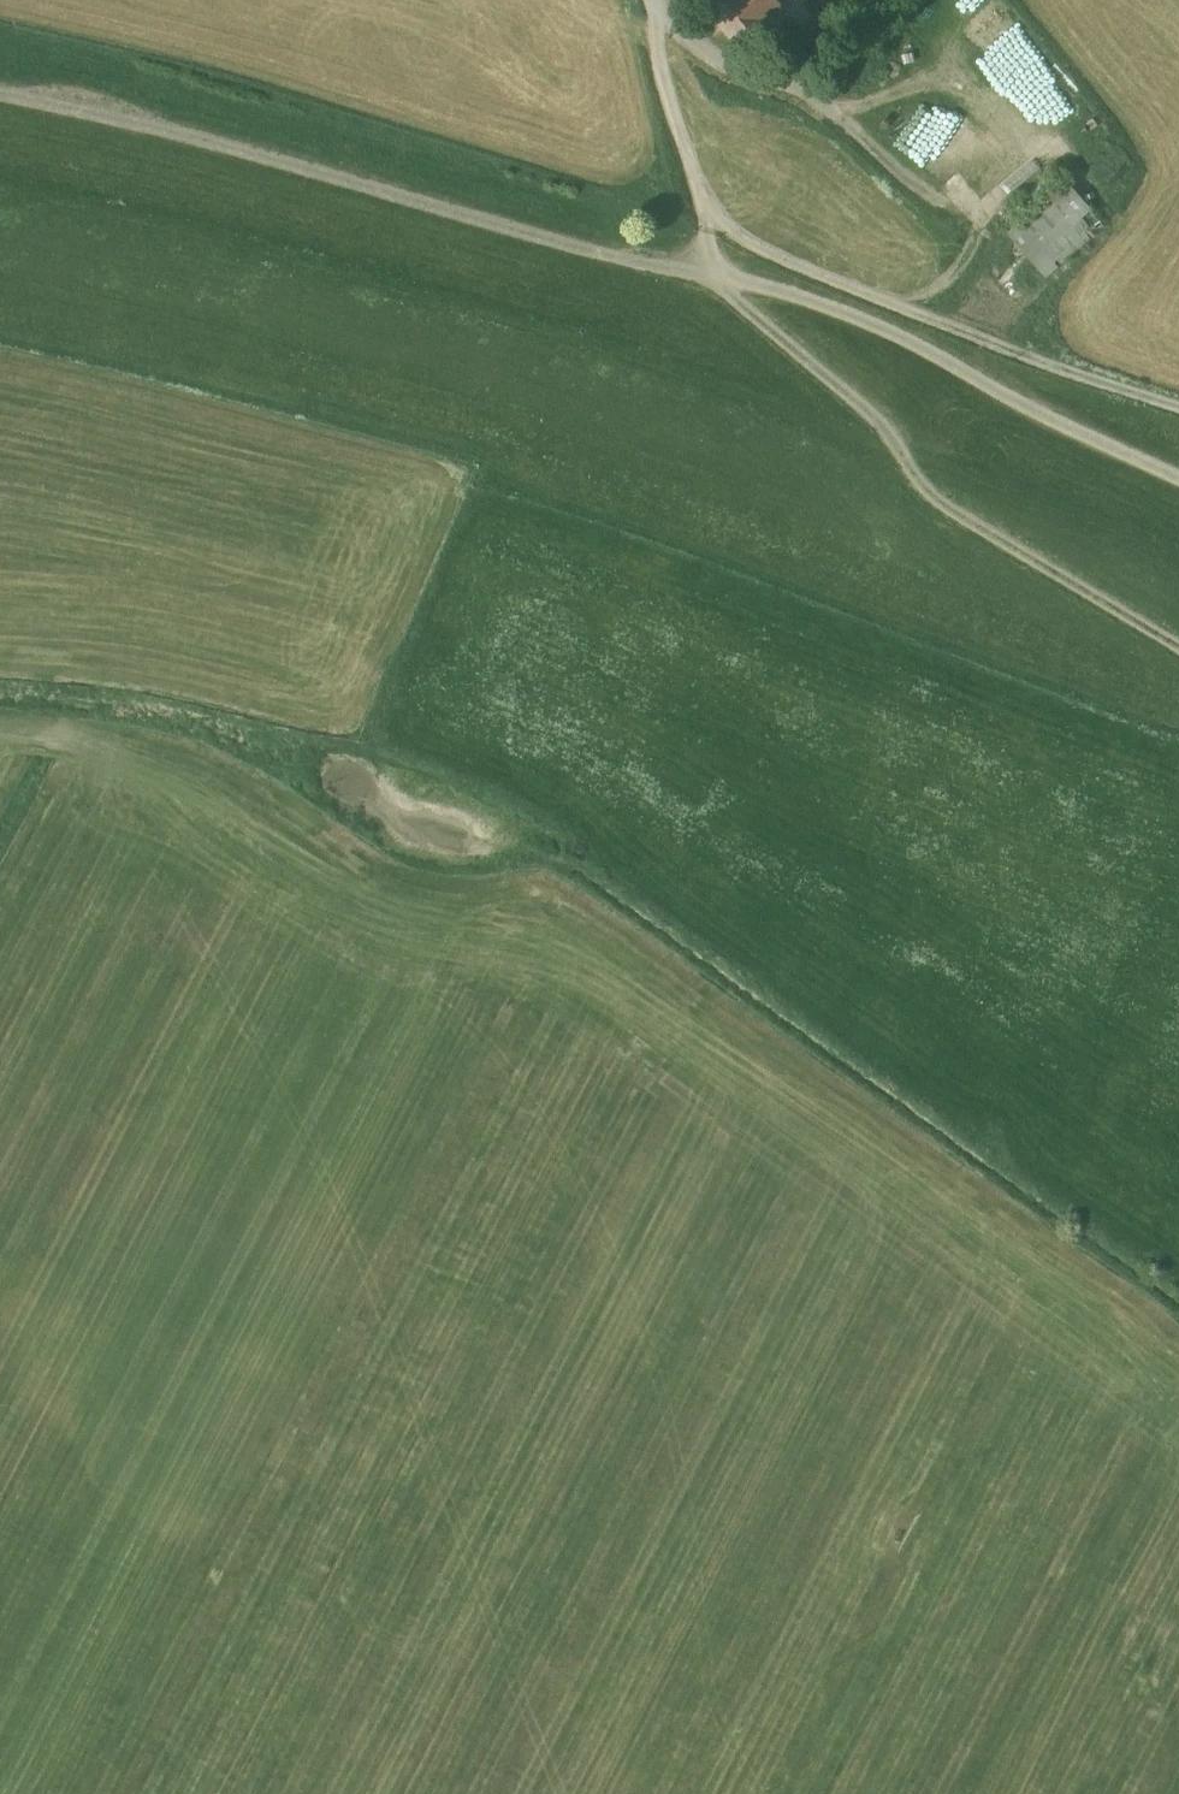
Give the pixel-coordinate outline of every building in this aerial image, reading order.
[(706,8),(736,40),(780,0),(715,0),(706,8)] [(1071,181),(1008,228),(1047,279),(1110,232),(1071,181)]
